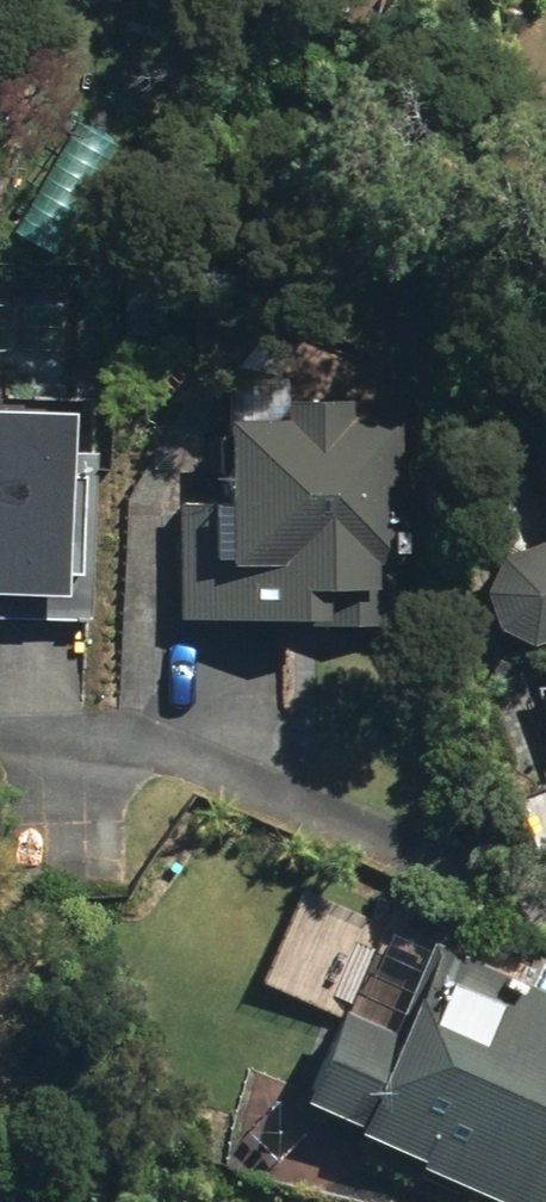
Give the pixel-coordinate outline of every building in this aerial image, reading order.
[(403,13),(404,0),(367,0),(367,12),(403,13)] [(195,620),(406,620),(407,562),(416,562),(417,424),(368,425),(368,392),(308,393),(307,421),(252,420),(250,503),(195,502),(195,620)] [(100,620),(105,453),(93,452),(93,412),(0,408),(0,617),(100,620)] [(510,551),(498,590),(509,622),(543,637),(545,635),(545,538),(510,551)] [(515,1201),(545,1201),(545,988),(462,949),(421,1040),(367,1017),(328,1102),(384,1128),(381,1133),(441,1161),(439,1166),(515,1201)] [(213,1102),(243,1110),(253,1075),(211,1063),(199,1105),(210,1109),(213,1102)]
